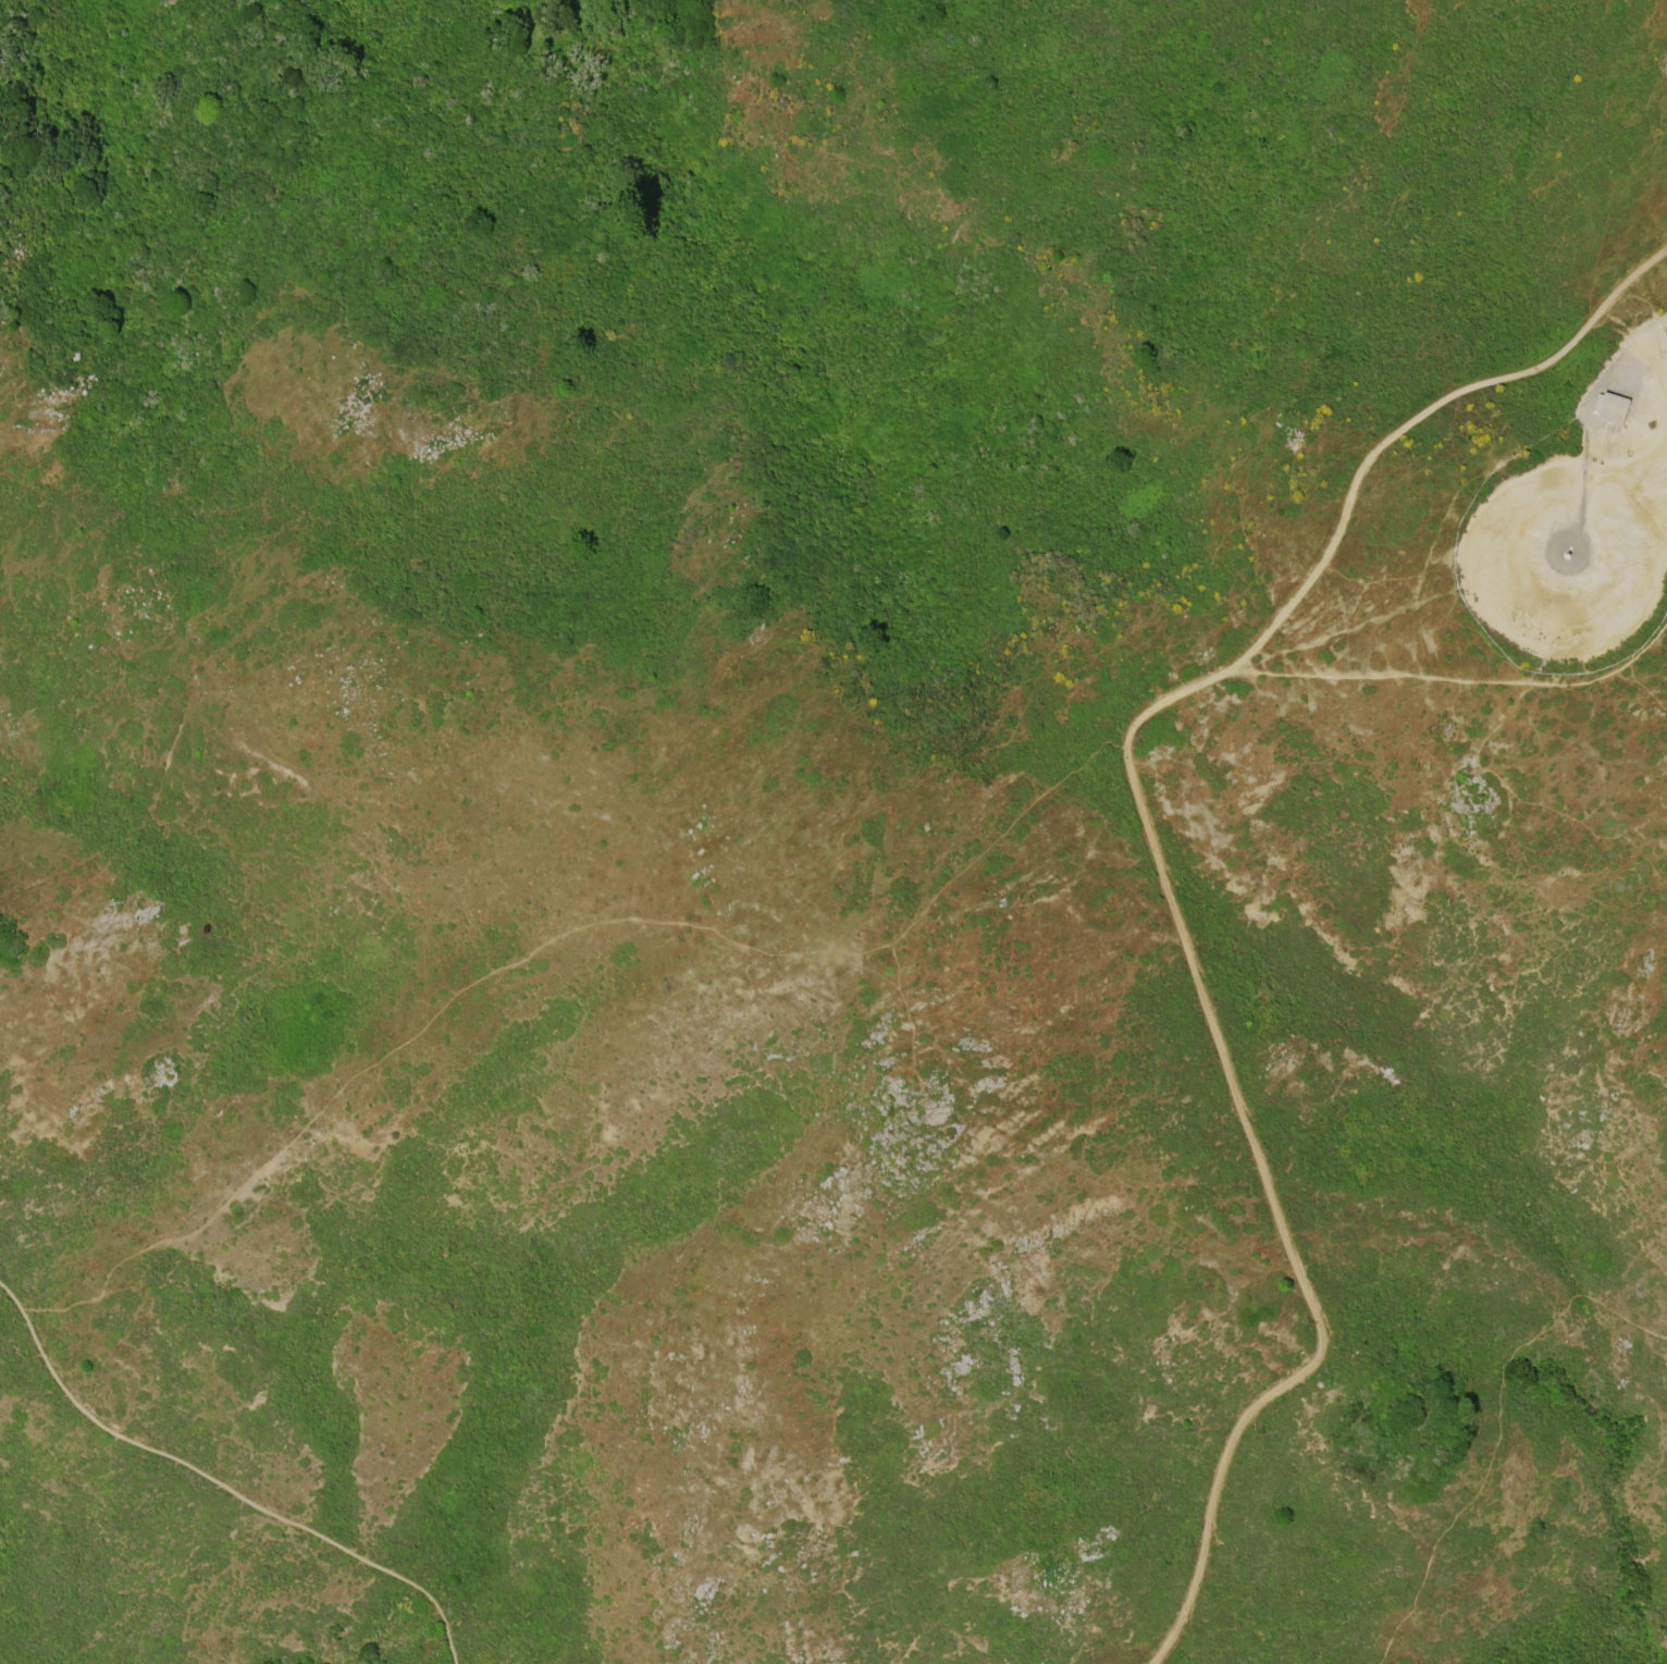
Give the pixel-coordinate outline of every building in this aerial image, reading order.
[(1597,420),(1621,429),(1630,403),(1606,394),(1597,420)]
